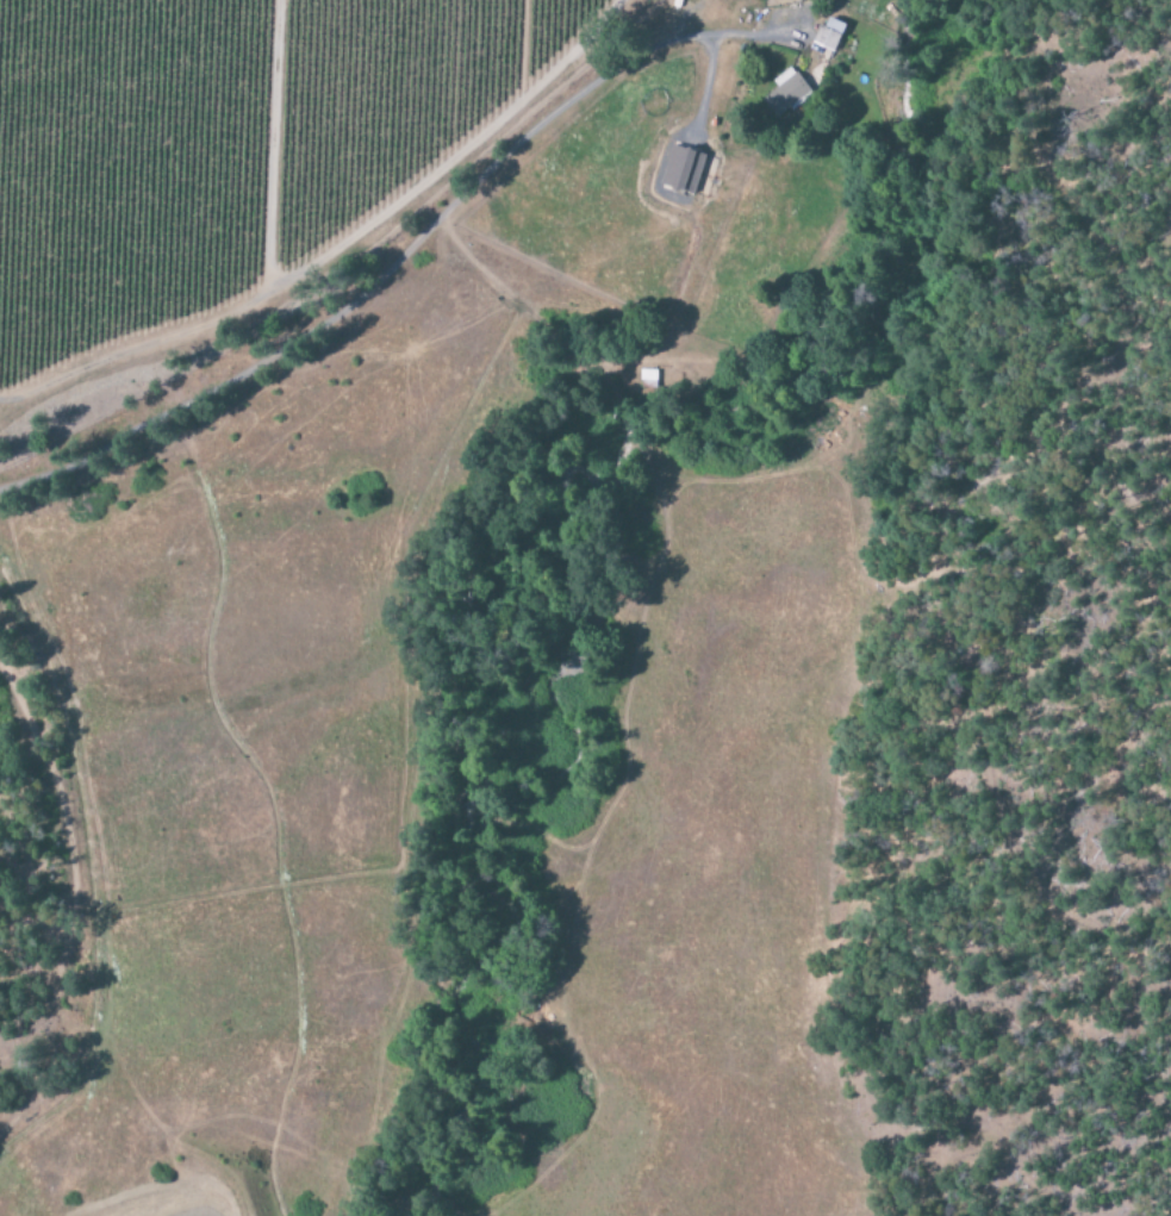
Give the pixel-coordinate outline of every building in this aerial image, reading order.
[(813,45),(833,54),(846,26),(825,17),(813,45)] [(778,88),(762,100),(777,119),(812,92),(792,67),(774,82),(778,88)] [(659,187),(693,197),(705,157),(671,146),(659,187)] [(657,371),(641,371),(641,390),(657,389),(657,371)]
